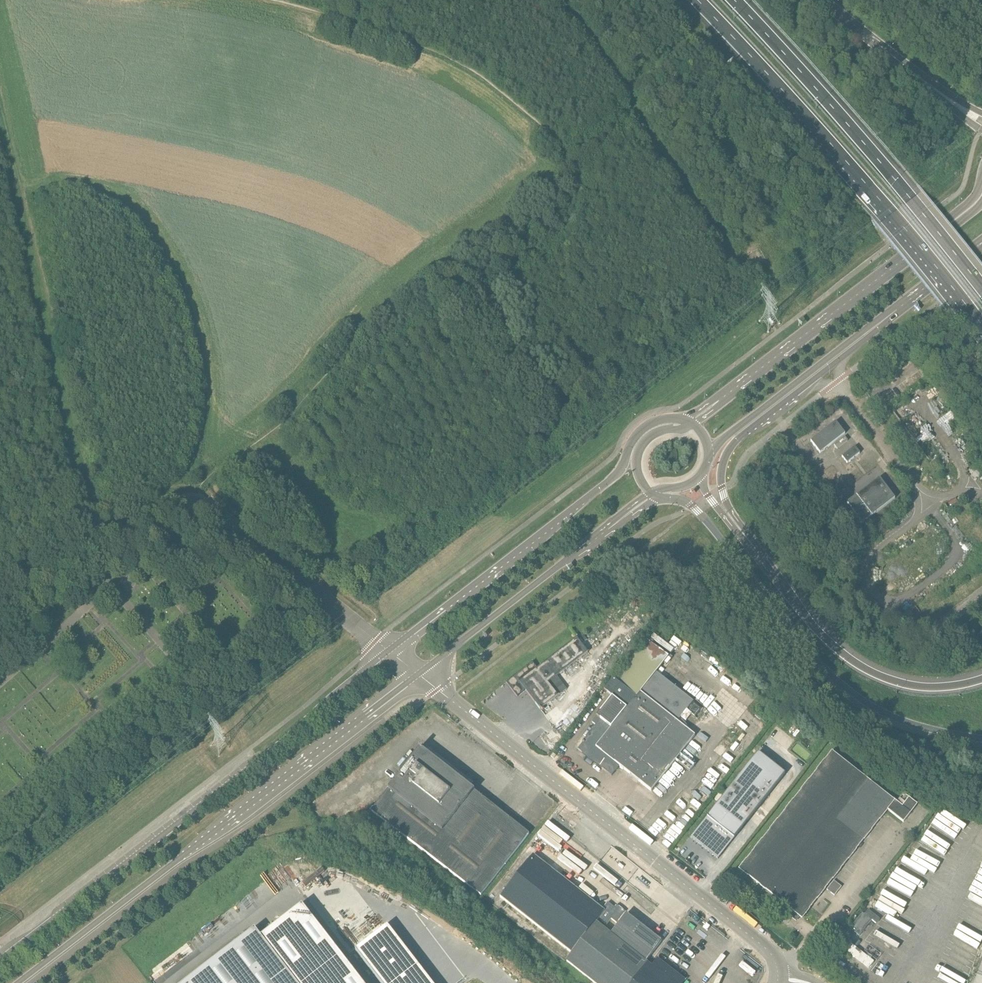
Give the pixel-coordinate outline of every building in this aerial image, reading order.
[(818,453),(844,434),(835,422),(809,441),(818,453)] [(834,445),(837,449),(848,441),(845,437),(834,445)] [(846,463),(859,453),(854,447),(841,456),(846,463)] [(861,524),(894,498),(879,479),(846,504),(861,524)] [(583,644),(587,640),(584,636),(579,639),(583,644)] [(557,676),(588,652),(578,638),(537,670),(532,664),(507,683),(516,695),(524,689),(541,710),(558,696),(554,691),(563,684),(557,676)] [(666,665),(672,657),(645,638),(604,690),(612,697),(592,723),(595,726),(582,742),(583,743),(578,750),(599,766),(601,763),(604,766),(602,769),(612,776),(619,766),(651,791),(676,760),(690,772),(694,766),(680,755),(695,736),(678,722),(681,718),(686,722),(692,714),(696,717),(704,706),(688,693),(689,691),(685,688),(684,690),(672,681),(673,679),(668,675),(665,679),(656,672),(664,663),(666,665)] [(372,811),(482,895),(529,833),(474,792),(475,791),(425,753),(426,751),(421,747),(372,811)] [(902,808),(832,751),(739,869),(773,895),(769,901),(783,911),(787,906),(802,918),(836,874),(887,810),(904,822),(917,804),(909,799),(902,808)] [(757,753),(690,838),(717,859),(784,774),(757,753)] [(603,909),(534,854),(500,897),(572,953),(599,919),(607,925),(612,919),(617,923),(626,912),(617,905),(615,908),(608,903),(603,909)] [(184,982),(366,982),(302,900),(258,934),(254,929),(184,982)] [(375,905),(343,929),(384,982),(434,982),(375,905)] [(627,914),(611,934),(597,923),(567,962),(594,982),(630,982),(662,942),(627,914)] [(850,929),(859,936),(871,921),(867,917),(862,914),(850,929)] [(869,968),(874,962),(851,944),(846,950),(869,968)] [(658,959),(652,966),(648,963),(632,982),(684,982),(686,980),(658,959)]
